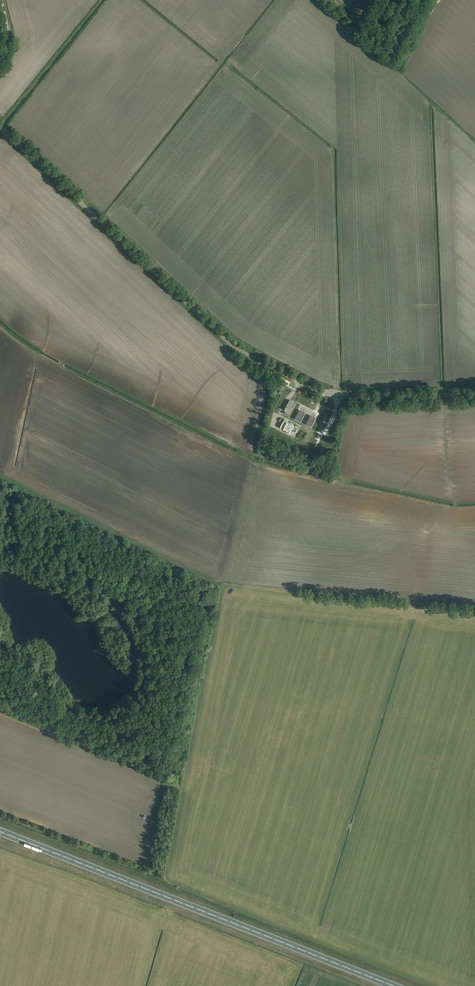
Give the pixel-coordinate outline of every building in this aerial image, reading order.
[(289,411),(294,402),(289,399),(284,409),(289,411)] [(295,419),(300,422),(305,413),(299,410),(295,419)] [(306,424),(311,427),(315,418),(310,415),(306,424)] [(286,421),(283,429),(291,433),(294,425),(286,421)]
